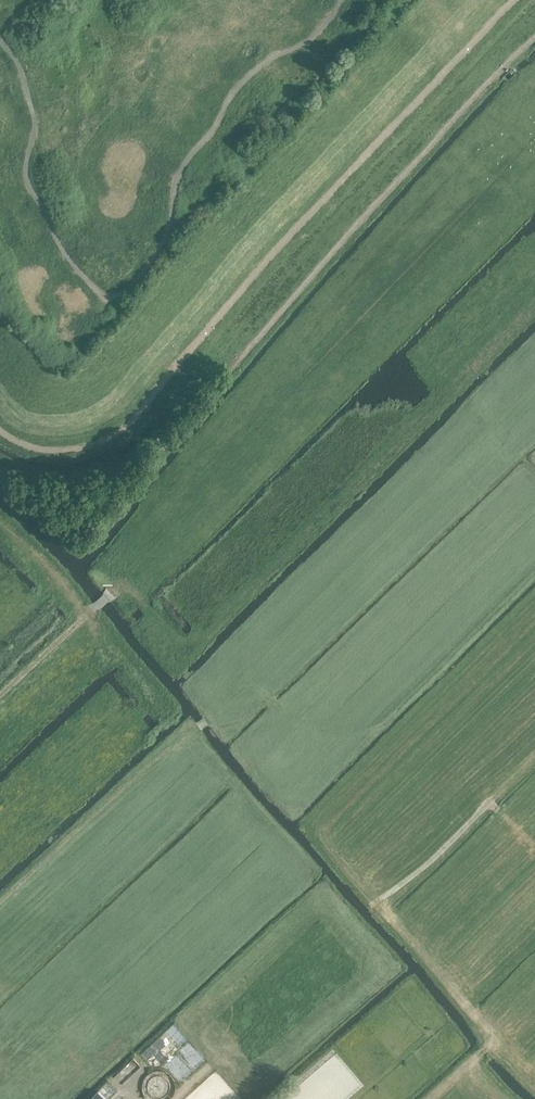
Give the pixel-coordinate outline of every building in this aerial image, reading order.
[(148,1087),(151,1098),(169,1098),(165,1083),(148,1087)] [(90,1098),(107,1098),(98,1091),(90,1098)]
